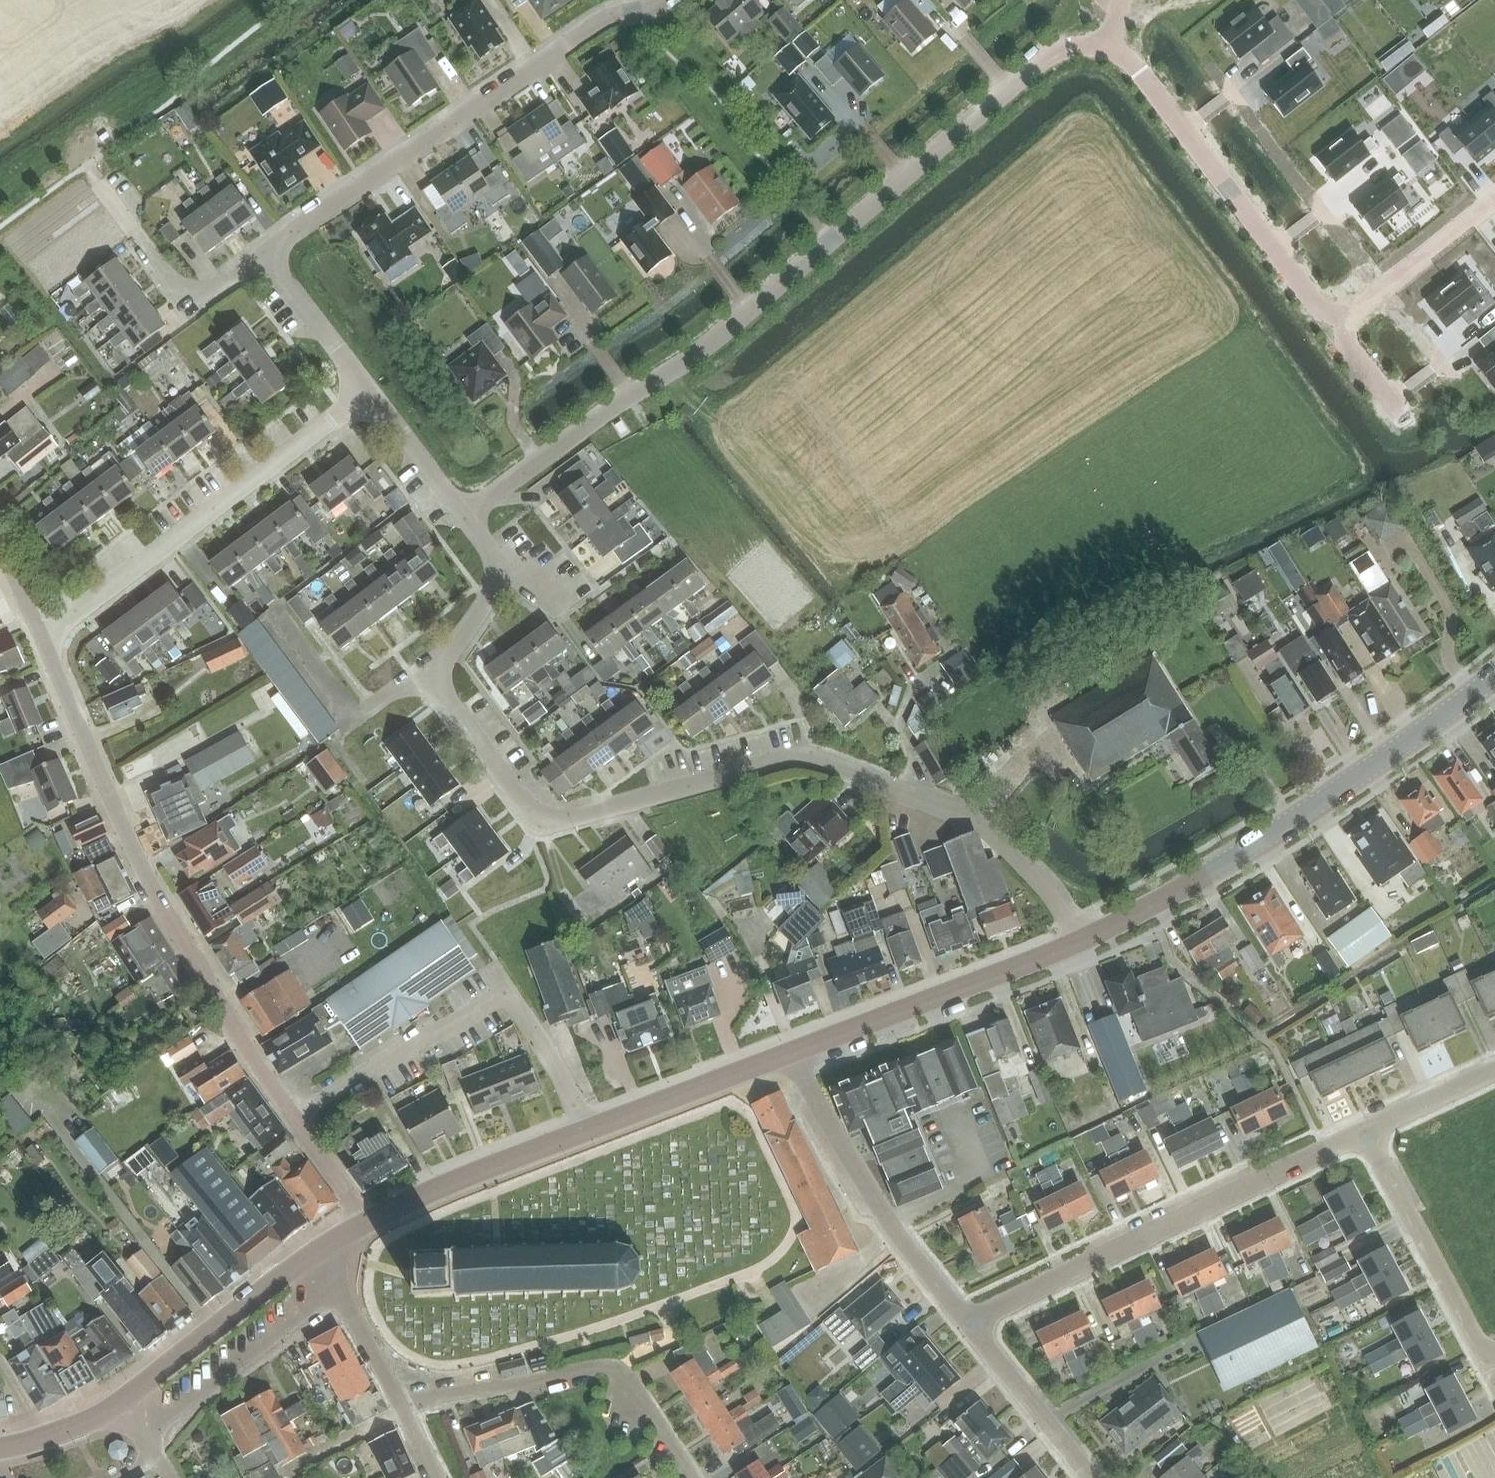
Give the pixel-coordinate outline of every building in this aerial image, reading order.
[(479,0),(477,0),(448,19),(468,48),(472,46),(480,59),(503,43),(495,30),(498,28),(479,0)] [(515,9),(528,0),(509,0),(515,9)] [(542,17),(567,0),(530,0),(542,17)] [(706,17),(726,41),(736,32),(750,20),(760,12),(750,0),(726,0),(706,17)] [(797,8),(807,0),(790,0),(797,8)] [(935,33),(907,0),(884,20),(911,52),(935,33)] [(1344,7),(1338,0),(1321,0),(1326,7),(1333,16),(1344,7)] [(1217,32),(1236,57),(1257,42),(1267,56),(1291,38),(1275,16),(1265,23),(1252,6),(1217,32)] [(783,8),(768,22),(786,43),(802,30),(783,8)] [(1440,13),(1420,29),(1427,38),(1448,22),(1440,13)] [(1312,33),(1320,43),(1339,28),(1331,19),(1312,33)] [(418,30),(394,46),(402,58),(384,71),(409,107),(438,87),(423,65),(436,56),(418,30)] [(792,43),(806,59),(819,47),(805,31),(792,43)] [(806,61),(790,43),(773,58),(788,76),(806,61)] [(859,97),(883,76),(857,46),(834,66),(825,56),(814,66),(832,87),(843,77),(859,97)] [(1293,73),(1265,94),(1283,117),(1322,86),(1305,65),(1311,60),(1302,48),(1284,62),(1293,73)] [(359,71),(348,54),(334,63),(345,81),(359,71)] [(614,59),(589,76),(590,77),(597,86),(579,99),(593,119),(611,107),(611,108),(611,109),(636,92),(636,91),(635,92),(614,61),(615,60),(614,59)] [(1403,83),(1393,70),(1381,79),(1392,92),(1403,83)] [(834,118),(798,75),(773,96),(809,139),(834,118)] [(738,84),(746,94),(756,85),(748,76),(738,84)] [(274,79),(257,91),(270,111),(287,100),(283,94),(274,79)] [(364,122),(384,109),(368,84),(347,98),(346,96),(320,114),(344,150),(371,133),(364,122)] [(1472,124),(1492,148),(1494,146),(1494,100),(1491,96),(1484,101),(1490,108),(1472,124)] [(526,119),(556,163),(585,144),(570,121),(559,128),(545,108),(557,100),(556,99),(545,107),(526,119)] [(188,132),(201,124),(187,102),(174,111),(188,132)] [(556,163),(526,119),(496,139),(497,140),(508,133),(522,153),(512,161),(527,183),(544,172),(556,163)] [(317,146),(303,124),(280,140),(277,136),(252,153),(280,194),(305,177),(298,166),(299,158),(317,146)] [(1448,131),(1440,137),(1454,154),(1463,146),(1476,161),(1492,148),(1472,124),(1454,139),(1448,131)] [(1415,134),(1407,125),(1388,140),(1396,149),(1415,134)] [(634,155),(615,128),(597,140),(616,167),(634,155)] [(1316,159),(1333,182),(1377,148),(1369,138),(1361,144),(1351,132),(1316,159)] [(1401,156),(1409,166),(1428,151),(1420,142),(1401,156)] [(687,168),(682,171),(661,144),(639,160),(660,188),(677,175),(685,186),(682,187),(710,225),(738,204),(710,167),(694,179),(687,168)] [(450,171),(472,203),(482,196),(492,206),(509,195),(494,173),(483,180),(469,159),(480,152),(480,151),(450,171)] [(636,194),(649,184),(632,161),(619,171),(636,194)] [(462,210),(472,203),(450,171),(420,191),(421,192),(432,184),(446,205),(436,212),(451,234),(467,223),(462,210)] [(254,217),(255,217),(219,174),(212,179),(222,191),(214,199),(213,199),(237,229),(253,216),(254,217)] [(1354,208),(1372,231),(1407,203),(1396,189),(1404,183),(1398,175),(1354,208)] [(213,199),(214,199),(204,186),(197,192),(206,204),(198,211),(197,212),(221,241),(237,229),(213,199)] [(561,191),(567,199),(575,194),(569,186),(561,191)] [(671,254),(652,229),(654,228),(674,213),(654,187),(635,202),(648,220),(647,222),(646,221),(621,241),(646,274),(671,254)] [(197,212),(198,211),(188,199),(181,205),(191,217),(181,225),(205,254),(221,241),(197,212)] [(391,225),(384,215),(357,233),(373,256),(369,259),(378,273),(382,270),(384,273),(411,254),(407,248),(431,232),(415,209),(391,225)] [(170,245),(180,237),(169,223),(159,231),(170,245)] [(566,265),(538,229),(521,243),(548,278),(566,265)] [(482,264),(478,253),(459,260),(468,273),(482,264)] [(616,296),(587,257),(561,276),(581,302),(582,301),(592,314),(616,296)] [(467,276),(455,259),(442,268),(454,285),(467,276)] [(97,299),(128,277),(115,260),(72,292),(78,299),(90,290),(97,299)] [(522,260),(512,267),(519,277),(529,270),(522,260)] [(529,306),(505,324),(531,360),(557,341),(547,327),(551,323),(553,325),(566,316),(550,295),(542,302),(538,296),(547,289),(534,273),(515,287),(529,306)] [(109,315),(140,293),(128,277),(97,299),(84,308),(90,316),(102,306),(109,315)] [(1461,277),(1427,304),(1445,328),(1466,311),(1474,321),(1494,304),(1487,293),(1479,299),(1461,277)] [(140,293),(109,315),(97,325),(102,332),(115,323),(121,332),(152,309),(140,293)] [(121,332),(109,341),(114,348),(127,339),(134,349),(139,345),(158,331),(165,326),(152,309),(121,332)] [(462,389),(473,403),(487,393),(485,390),(506,375),(492,357),(504,348),(486,324),(466,339),(473,349),(449,367),(464,387),(462,389)] [(232,364),(257,345),(242,325),(218,343),(216,341),(201,352),(207,360),(221,349),(230,362),(232,364)] [(1485,335),(1494,348),(1494,327),(1485,335)] [(164,340),(158,331),(139,345),(145,354),(164,340)] [(247,384),(272,365),(257,345),(232,364),(230,362),(216,373),(221,380),(236,369),(245,382),(247,384)] [(1487,354),(1474,364),(1494,389),(1494,388),(1494,348),(1487,354)] [(154,352),(138,365),(143,372),(159,359),(154,352)] [(35,372),(21,355),(0,372),(0,384),(8,394),(35,372)] [(262,404),(288,385),(272,365),(247,384),(245,382),(231,392),(237,399),(251,389),(262,404)] [(117,380),(123,389),(135,381),(128,372),(117,380)] [(216,373),(204,382),(209,389),(221,380),(216,373)] [(87,402),(101,391),(94,382),(80,393),(87,402)] [(130,399),(120,387),(112,393),(122,405),(130,399)] [(195,447),(215,432),(196,407),(199,405),(189,392),(181,398),(191,411),(179,420),(176,422),(195,447)] [(231,392),(218,402),(224,409),(237,399),(231,392)] [(138,410),(130,399),(122,405),(115,410),(123,421),(138,410)] [(36,464),(35,464),(58,445),(43,427),(42,427),(25,406),(4,423),(0,426),(0,458),(6,453),(23,475),(36,464)] [(176,422),(179,420),(169,407),(162,412),(171,426),(159,435),(156,437),(175,462),(195,447),(176,422)] [(138,476),(148,469),(154,477),(175,462),(156,437),(159,435),(149,422),(142,427),(152,440),(136,452),(126,460),(138,476)] [(129,483),(138,476),(126,460),(119,465),(109,452),(102,458),(112,471),(99,480),(96,482),(115,507),(135,492),(129,483)] [(349,498),(351,496),(364,486),(374,500),(382,494),(371,480),(368,482),(350,457),(329,473),(349,498)] [(74,464),(80,472),(87,467),(81,459),(74,464)] [(592,491),(584,479),(590,474),(580,461),(558,477),(568,490),(558,497),(573,518),(598,499),(601,502),(615,492),(610,484),(600,492),(597,488),(592,491)] [(96,482),(99,480),(89,467),(82,472),(92,486),(79,495),(76,497),(95,522),(115,507),(96,482)] [(362,510),(351,496),(349,498),(329,473),(309,488),(328,513),(344,501),(354,515),(362,510)] [(76,497),(79,495),(70,482),(62,487),(72,500),(60,510),(57,512),(75,537),(95,522),(76,497)] [(394,513),(407,504),(396,489),(384,498),(394,513)] [(57,512),(60,510),(50,497),(42,502),(52,515),(36,527),(55,552),(75,537),(57,512)] [(610,515),(601,502),(598,499),(573,518),(588,538),(613,519),(615,522),(623,516),(630,512),(628,508),(636,502),(633,498),(610,515)] [(1486,511),(1477,498),(1451,516),(1458,527),(1457,528),(1469,546),(1465,548),(1492,590),(1494,588),(1494,526),(1486,511)] [(290,503),(270,518),(289,543),(292,541),(304,531),(314,544),(322,539),(330,550),(326,553),(332,560),(343,552),(305,502),(295,509),(290,503)] [(374,502),(364,507),(375,527),(385,521),(374,502)] [(430,560),(422,549),(433,541),(412,512),(393,526),(403,540),(414,554),(402,563),(399,566),(418,590),(438,575),(428,561),(430,560)] [(633,529),(623,516),(615,522),(613,519),(588,538),(603,558),(612,551),(622,565),(652,543),(639,524),(633,529)] [(302,554),(292,541),(289,543),(270,518),(250,533),(269,558),(272,556),(284,546),(294,559),(293,560),(307,579),(317,572),(303,553),(302,554)] [(1323,527),(1333,543),(1347,534),(1337,518),(1323,527)] [(376,530),(358,543),(364,551),(382,538),(376,530)] [(282,569),(272,556),(269,558),(250,533),(230,548),(249,573),(252,571),(265,561),(274,574),(282,569)] [(262,584),(252,571),(249,573),(230,548),(210,563),(229,588),(245,576),(255,589),(262,584)] [(364,559),(357,548),(344,557),(352,568),(364,559)] [(399,566),(402,563),(391,549),(383,555),(390,564),(378,574),(382,579),(379,581),(398,606),(418,590),(399,566)] [(1402,647),(1422,635),(1389,584),(1368,551),(1348,563),(1402,647)] [(1287,558),(1275,565),(1293,592),(1304,585),(1287,558)] [(695,600),(692,595),(705,586),(686,561),(666,576),(684,601),(681,604),(692,618),(699,612),(692,602),(695,600)] [(382,579),(378,574),(371,565),(364,570),(374,584),(362,594),(359,596),(378,621),(398,606),(379,581),(382,579)] [(891,578),(908,590),(916,579),(898,567),(891,578)] [(1244,577),(1232,584),(1244,602),(1255,595),(1267,588),(1255,569),(1244,577)] [(673,610),(681,604),(684,601),(666,576),(646,591),(664,616),(661,618),(671,633),(676,630),(679,627),(673,619),(677,617),(673,610)] [(359,596),(362,594),(351,580),(344,585),(354,599),(342,609),(340,611),(359,635),(378,621),(359,596)] [(181,592),(196,611),(207,602),(193,583),(181,592)] [(880,607),(892,628),(915,613),(903,593),(900,595),(892,583),(873,595),(880,607)] [(197,643),(191,634),(182,622),(192,615),(169,584),(152,597),(175,627),(181,636),(190,648),(197,643)] [(1213,618),(1236,606),(1225,584),(1202,596),(1213,618)] [(1349,612),(1339,595),(1332,584),(1315,595),(1336,628),(1348,620),(1376,664),(1399,649),(1368,600),(1349,612)] [(1344,685),(1363,672),(1307,585),(1296,592),(1307,610),(1305,611),(1316,628),(1318,627),(1321,633),(1315,638),(1314,637),(1309,640),(1323,662),(1327,659),(1344,685)] [(649,627),(661,618),(664,616),(646,591),(626,605),(644,631),(641,633),(652,647),(654,645),(659,642),(649,627)] [(303,625),(313,617),(296,595),(286,602),(303,625)] [(340,611),(342,609),(331,595),(324,600),(335,614),(319,626),(338,651),(359,635),(340,611)] [(166,634),(175,627),(152,597),(136,609),(159,640),(168,652),(175,647),(172,643),(166,634)] [(241,628),(255,619),(240,600),(228,610),(241,628)] [(924,608),(927,614),(937,607),(933,601),(924,608)] [(629,642),(641,633),(644,631),(626,605),(606,620),(624,645),(621,648),(629,658),(632,662),(635,660),(643,671),(649,666),(641,655),(639,656),(629,642)] [(149,647),(159,640),(136,609),(120,621),(143,652),(142,652),(152,665),(159,659),(149,647)] [(915,613),(892,628),(917,667),(940,653),(933,642),(938,639),(931,628),(930,627),(925,629),(922,624),(927,621),(920,611),(916,614),(915,613)] [(699,621),(709,634),(716,628),(707,616),(699,621)] [(245,644),(264,629),(256,619),(237,634),(245,644)] [(625,661),(629,658),(621,648),(624,645),(606,620),(585,635),(603,660),(593,667),(604,682),(619,671),(609,657),(612,654),(617,661),(621,663),(625,661)] [(133,659),(142,652),(143,652),(120,621),(103,634),(135,677),(143,671),(133,659)] [(707,634),(698,622),(686,631),(695,643),(707,634)] [(545,664),(542,666),(553,680),(555,679),(560,675),(560,674),(550,661),(566,649),(547,624),(527,639),(545,664)] [(175,627),(166,634),(172,643),(181,636),(175,627)] [(252,654),(271,639),(264,629),(245,644),(252,654)] [(752,694),(773,679),(766,670),(778,662),(755,630),(738,643),(749,657),(736,666),(733,669),(752,694)] [(23,663),(11,636),(0,641),(0,673),(23,663)] [(714,643),(722,654),(731,647),(723,636),(714,643)] [(698,662),(717,648),(709,637),(690,651),(698,662)] [(1288,645),(1278,651),(1295,677),(1298,675),(1316,703),(1317,702),(1321,704),(1327,699),(1327,695),(1336,690),(1313,654),(1312,655),(1300,637),(1288,645)] [(246,658),(237,638),(202,654),(211,674),(246,658)] [(260,664),(279,649),(271,639),(252,654),(260,664)] [(530,675),(542,666),(545,664),(527,639),(507,654),(525,679),(522,681),(533,695),(540,690),(530,675)] [(838,670),(839,671),(856,657),(842,640),(824,654),(838,670)] [(1287,721),(1309,707),(1266,640),(1247,653),(1258,670),(1265,665),(1274,679),(1264,685),(1287,721)] [(683,641),(671,650),(676,656),(688,647),(683,641)] [(659,642),(654,645),(667,663),(672,659),(670,654),(662,643),(659,642)] [(267,674),(286,659),(279,649),(260,664),(267,674)] [(975,668),(962,650),(940,664),(952,683),(975,668)] [(686,671),(697,663),(689,652),(678,660),(686,671)] [(733,669),(736,666),(726,652),(718,658),(729,672),(716,681),(713,683),(732,709),(752,694),(733,669)] [(510,690),(522,681),(525,679),(507,654),(486,669),(504,693),(502,695),(513,710),(520,705),(510,690)] [(1202,735),(1174,691),(1151,654),(1051,717),(1092,782),(1168,735),(1195,779),(1220,764),(1209,747),(1216,742),(1209,730),(1202,735)] [(96,666),(110,684),(120,676),(106,658),(96,666)] [(294,669),(293,669),(286,659),(267,674),(275,684),(294,669)] [(713,683),(716,681),(706,667),(698,672),(709,687),(696,696),(693,698),(712,723),(732,709),(713,683)] [(282,694),(302,679),(294,669),(275,684),(282,694)] [(813,691),(844,727),(862,712),(862,713),(878,699),(864,682),(854,690),(839,671),(838,670),(813,691)] [(560,675),(555,679),(568,697),(576,691),(568,681),(568,680),(563,673),(560,674),(560,675)] [(290,704),(309,689),(302,679),(282,694),(290,704)] [(598,681),(588,688),(592,693),(596,698),(605,692),(598,681)] [(693,698),(696,696),(686,681),(678,687),(689,701),(673,713),(692,738),(712,723),(693,698)] [(137,697),(146,693),(142,684),(133,688),(133,687),(105,699),(115,721),(132,713),(131,709),(141,704),(137,697)] [(894,685),(888,704),(896,707),(902,688),(894,685)] [(576,705),(592,693),(588,688),(586,686),(570,697),(576,705)] [(16,733),(42,723),(27,688),(2,698),(16,733)] [(297,714),(317,699),(309,689),(290,704),(297,714)] [(557,706),(567,698),(561,690),(551,697),(557,706)] [(917,701),(926,715),(940,706),(931,692),(917,701)] [(305,724),(324,709),(317,699),(297,714),(305,724)] [(633,742),(654,727),(635,702),(619,713),(609,699),(601,705),(612,719),(615,717),(633,742)] [(539,701),(521,714),(530,726),(548,713),(539,701)] [(312,734),(332,719),(324,709),(305,724),(312,734)] [(907,722),(921,743),(936,733),(922,712),(907,722)] [(615,717),(612,719),(599,728),(589,714),(581,719),(592,734),(595,731),(613,757),(633,742),(615,717)] [(569,728),(568,728),(561,718),(555,722),(563,733),(561,734),(572,748),(575,746),(593,772),(613,757),(595,731),(592,734),(579,743),(569,728)] [(320,744),(339,729),(332,719),(312,734),(320,744)] [(415,726),(386,747),(401,767),(430,746),(415,726)] [(206,801),(200,790),(255,761),(239,732),(185,762),(193,776),(185,780),(184,776),(147,793),(168,841),(206,824),(198,805),(206,801)] [(1481,745),(1492,760),(1489,761),(1494,770),(1494,735),(1481,745)] [(936,785),(955,774),(933,737),(914,748),(936,785)] [(575,746),(572,748),(559,757),(549,743),(541,748),(552,763),(540,772),(559,797),(573,786),(573,787),(593,772),(575,746)] [(430,746),(401,767),(415,787),(444,766),(430,746)] [(327,749),(304,765),(314,779),(320,775),(331,789),(347,778),(327,749)] [(58,759),(40,767),(33,751),(0,765),(0,773),(7,788),(35,781),(48,812),(76,799),(58,759)] [(1455,763),(1435,777),(1466,821),(1475,815),(1469,808),(1482,799),(1472,786),(1476,784),(1468,773),(1465,775),(1455,763)] [(444,766),(415,787),(430,807),(459,786),(444,766)] [(331,789),(320,775),(314,779),(325,794),(331,789)] [(1402,800),(1400,801),(1418,826),(1419,826),(1423,833),(1414,840),(1409,845),(1424,866),(1444,852),(1430,834),(1444,824),(1437,813),(1439,812),(1442,809),(1434,798),(1430,800),(1421,787),(1410,795),(1408,794),(1402,798),(1402,800)] [(831,847),(853,827),(823,793),(801,813),(801,814),(794,820),(787,812),(773,825),(787,840),(787,841),(807,864),(829,845),(831,847)] [(326,808),(311,817),(316,826),(326,828),(335,823),(330,814),(341,808),(335,798),(324,805),(326,808)] [(24,814),(38,813),(37,799),(23,800),(24,814)] [(1485,808),(1494,823),(1494,802),(1485,808)] [(442,833),(432,841),(440,851),(450,844),(459,856),(492,831),(476,808),(442,833)] [(78,846),(107,833),(98,814),(69,827),(78,846)] [(190,849),(176,857),(189,877),(203,869),(205,872),(235,853),(241,850),(229,831),(236,827),(228,816),(216,823),(185,842),(190,849)] [(1378,887),(1397,873),(1407,888),(1425,875),(1399,838),(1396,840),(1379,816),(1349,837),(1362,856),(1358,858),(1378,887)] [(48,844),(36,826),(23,835),(35,852),(48,844)] [(467,867),(457,875),(465,885),(475,878),(509,853),(492,831),(459,856),(467,867)] [(920,864),(909,834),(894,839),(904,870),(920,864)] [(986,861),(982,849),(971,834),(944,845),(968,909),(967,909),(971,919),(979,917),(987,938),(1019,926),(994,858),(986,861)] [(670,855),(656,835),(644,843),(658,863),(670,855)] [(92,901),(98,913),(137,893),(116,852),(115,852),(107,836),(82,849),(90,865),(73,874),(87,903),(92,901)] [(643,880),(653,873),(626,837),(602,854),(626,886),(640,876),(643,880)] [(952,873),(942,846),(923,853),(928,866),(938,863),(942,876),(952,873)] [(267,866),(255,847),(223,868),(235,886),(267,866)] [(611,897),(626,886),(602,854),(578,872),(605,909),(614,902),(611,897)] [(1310,892),(1314,890),(1321,901),(1317,904),(1326,919),(1355,900),(1337,872),(1332,875),(1320,856),(1300,869),(1308,881),(1305,883),(1310,892)] [(882,870),(890,894),(907,888),(897,862),(881,867),(882,870)] [(834,881),(818,863),(795,882),(818,910),(837,894),(829,885),(834,881)] [(848,863),(837,873),(847,884),(857,874),(848,863)] [(733,874),(739,896),(755,893),(749,870),(733,874)] [(875,886),(886,882),(882,870),(871,874),(875,886)] [(204,936),(233,918),(208,877),(179,895),(204,936)] [(450,879),(438,888),(446,899),(458,890),(450,879)] [(258,940),(252,929),(256,927),(251,920),(281,901),(270,882),(230,908),(241,926),(234,930),(235,931),(211,946),(229,974),(250,961),(243,950),(258,940)] [(792,884),(775,897),(783,907),(800,893),(792,884)] [(1278,954),(1277,952),(1302,936),(1272,887),(1240,907),(1277,967),(1285,962),(1279,954),(1278,954)] [(71,939),(58,922),(75,909),(60,889),(52,895),(54,900),(38,911),(50,928),(31,942),(44,959),(71,939)] [(792,978),(775,985),(785,1012),(789,1015),(801,1010),(813,1002),(817,1000),(812,987),(810,981),(821,977),(812,951),(810,952),(805,938),(824,918),(807,901),(806,902),(800,893),(783,907),(791,917),(782,927),(794,939),(799,943),(793,966),(788,967),(792,978)] [(644,898),(622,914),(628,931),(637,927),(653,922),(644,898)] [(372,920),(360,900),(340,912),(353,932),(372,920)] [(877,938),(875,932),(882,930),(872,900),(864,903),(843,911),(854,942),(853,942),(867,982),(887,975),(876,942),(874,943),(873,939),(877,938)] [(941,904),(919,912),(935,957),(957,949),(946,919),(947,918),(941,904)] [(1371,908),(1327,939),(1348,968),(1391,937),(1371,908)] [(838,910),(829,913),(832,923),(842,920),(838,910)] [(300,917),(304,925),(315,919),(310,911),(300,917)] [(898,971),(921,962),(903,911),(880,920),(898,971)] [(957,949),(979,941),(967,911),(947,918),(946,919),(957,949)] [(123,915),(102,929),(110,942),(132,928),(123,915)] [(474,968),(468,960),(477,954),(450,915),(441,921),(441,920),(326,999),(326,1000),(336,1016),(337,1015),(358,1046),(392,1023),(394,1027),(425,1006),(423,1002),(474,968)] [(1221,918),(1202,930),(1223,962),(1232,957),(1234,955),(1228,946),(1235,941),(1221,918)] [(174,995),(192,984),(151,919),(112,944),(136,982),(157,969),(174,995)] [(845,932),(842,920),(832,923),(836,935),(845,932)] [(657,933),(653,922),(637,927),(642,939),(657,933)] [(737,950),(723,927),(697,942),(710,965),(737,950)] [(1202,930),(1183,942),(1198,965),(1204,974),(1211,970),(1214,968),(1221,979),(1239,968),(1232,957),(1223,962),(1202,930)] [(820,932),(808,936),(813,948),(825,944),(820,932)] [(1433,946),(1438,944),(1433,932),(1427,935),(1433,946)] [(787,964),(788,967),(793,966),(799,943),(794,939),(787,964)] [(275,946),(282,957),(291,951),(284,940),(275,946)] [(558,940),(527,951),(533,966),(529,968),(533,979),(537,978),(547,1005),(543,1006),(550,1025),(566,1019),(569,1026),(588,1018),(584,1007),(583,1007),(558,940)] [(838,992),(867,982),(853,942),(835,948),(837,956),(827,960),(838,992)] [(1264,966),(1250,944),(1238,951),(1252,974),(1264,966)] [(1340,972),(1325,949),(1313,957),(1328,980),(1340,972)] [(70,973),(57,956),(19,985),(32,1002),(70,973)] [(1465,970),(1459,958),(1449,963),(1455,974),(1453,975),(1466,1001),(1477,996),(1488,1020),(1494,1016),(1494,972),(1471,983),(1465,970)] [(253,961),(235,972),(242,983),(260,972),(260,971),(258,968),(253,961)] [(718,1014),(709,987),(713,986),(713,987),(714,987),(706,965),(705,965),(706,968),(666,983),(665,980),(664,981),(672,1003),(673,1002),(672,1001),(675,999),(685,1026),(718,1014)] [(1181,978),(1174,981),(1170,983),(1163,966),(1131,979),(1129,974),(1107,983),(1119,1015),(1130,1011),(1142,1041),(1197,1019),(1205,1016),(1202,1007),(1193,1011),(1181,978)] [(240,1001),(263,1036),(310,1004),(288,970),(240,1001)] [(1455,1007),(1466,1001),(1453,975),(1442,981),(1448,994),(1425,1005),(1442,1042),(1466,1030),(1455,1007)] [(824,983),(821,977),(810,981),(812,987),(824,983)] [(622,982),(589,995),(591,999),(596,1014),(597,1018),(610,1013),(623,1049),(631,1052),(666,1039),(669,1032),(657,1000),(655,993),(646,996),(634,1001),(632,995),(627,997),(622,982)] [(135,998),(128,987),(114,997),(121,1007),(135,998)] [(1384,1006),(1393,1002),(1389,993),(1380,997),(1384,1006)] [(1060,999),(1025,1013),(1044,1062),(1079,1049),(1060,999)] [(321,1025),(336,1016),(326,1000),(311,1010),(313,1013),(261,1046),(279,1074),(331,1041),(321,1025)] [(1242,1012),(1257,1024),(1264,1015),(1250,1003),(1242,1012)] [(1351,1018),(1347,1020),(1339,1003),(1332,1007),(1347,1037),(1328,1047),(1347,1087),(1371,1075),(1352,1035),(1357,1032),(1351,1018)] [(1442,1042),(1425,1005),(1401,1017),(1394,1003),(1383,1009),(1387,1018),(1396,1035),(1407,1030),(1418,1053),(1442,1042)] [(1115,1016),(1088,1026),(1096,1045),(1119,1101),(1146,1091),(1123,1034),(1115,1016)] [(1385,1040),(1396,1035),(1387,1018),(1358,1032),(1357,1032),(1352,1035),(1371,1075),(1396,1064),(1385,1040)] [(1017,1078),(1028,1073),(1027,1071),(1028,1071),(1025,1062),(1008,1019),(986,1028),(986,1029),(966,1036),(984,1081),(1002,1125),(1028,1115),(1019,1089),(1021,1089),(1017,1078)] [(198,1050),(189,1037),(166,1051),(174,1065),(198,1050)] [(975,1088),(955,1040),(897,1065),(897,1063),(831,1090),(849,1132),(864,1126),(898,1206),(940,1188),(913,1123),(910,1124),(904,1109),(912,1106),(915,1113),(975,1088)] [(1322,1099),(1347,1087),(1328,1047),(1291,1064),(1299,1081),(1311,1075),(1322,1099)] [(206,1104),(247,1077),(230,1051),(206,1067),(200,1059),(177,1074),(185,1086),(192,1082),(206,1104)] [(504,1063),(518,1097),(539,1088),(526,1055),(504,1063)] [(483,1072),(462,1080),(455,1061),(443,1065),(452,1091),(464,1087),(474,1114),(496,1105),(483,1072)] [(496,1105),(518,1097),(504,1063),(483,1072),(496,1105)] [(1039,1103),(1052,1099),(1040,1067),(1028,1071),(1027,1071),(1028,1073),(1039,1103)] [(1262,1095),(1257,1084),(1250,1071),(1241,1075),(1253,1099),(1265,1126),(1287,1115),(1275,1088),(1262,1095)] [(1265,1126),(1253,1099),(1241,1075),(1232,1079),(1243,1104),(1231,1109),(1244,1136),(1265,1126)] [(257,1150),(285,1130),(247,1079),(200,1110),(211,1126),(227,1113),(257,1150)] [(421,1084),(413,1088),(416,1095),(424,1091),(421,1084)] [(447,1138),(461,1130),(439,1090),(418,1101),(436,1134),(443,1130),(447,1138)] [(796,1203),(827,1188),(795,1121),(794,1121),(780,1092),(752,1106),(766,1135),(794,1194),(792,1194),(796,1203)] [(1176,1105),(1171,1093),(1170,1094),(1169,1092),(1149,1102),(1156,1116),(1166,1112),(1177,1135),(1166,1141),(1179,1168),(1201,1157),(1188,1130),(1184,1121),(1176,1105)] [(430,1137),(436,1134),(418,1101),(397,1113),(419,1153),(434,1145),(430,1137)] [(1185,1101),(1176,1105),(1184,1121),(1193,1116),(1185,1101)] [(1159,1125),(1150,1105),(1137,1110),(1147,1131),(1159,1125)] [(1188,1130),(1201,1157),(1222,1147),(1209,1120),(1188,1130)] [(1131,1157),(1120,1134),(1117,1126),(1106,1131),(1110,1139),(1111,1138),(1135,1189),(1157,1178),(1144,1151),(1131,1157)] [(75,1142),(99,1174),(118,1160),(94,1128),(75,1142)] [(363,1193),(406,1166),(393,1145),(387,1135),(382,1132),(381,1130),(368,1139),(360,1128),(340,1142),(352,1159),(356,1156),(361,1164),(348,1172),(363,1193)] [(282,1157),(297,1147),(286,1131),(259,1151),(278,1177),(311,1222),(338,1202),(308,1161),(293,1172),(282,1157)] [(1113,1199),(1135,1189),(1111,1138),(1110,1139),(1101,1143),(1113,1167),(1100,1173),(1113,1199)] [(33,1144),(25,1150),(37,1165),(45,1160),(33,1144)] [(143,1147),(124,1162),(135,1177),(154,1163),(143,1147)] [(282,1243),(247,1199),(206,1147),(171,1173),(248,1270),(282,1243)] [(274,1179),(278,1177),(259,1151),(249,1159),(268,1184),(250,1198),(283,1242),(308,1223),(274,1179)] [(1494,1180),(1494,1179),(1494,1152),(1484,1157),(1494,1180)] [(47,1163),(39,1169),(66,1203),(73,1197),(47,1163)] [(1079,1183),(1067,1189),(1055,1164),(1045,1169),(1070,1220),(1092,1210),(1079,1183)] [(1048,1231),(1070,1220),(1045,1169),(1035,1174),(1046,1199),(1035,1204),(1048,1231)] [(123,1179),(131,1189),(138,1184),(130,1174),(123,1179)] [(1010,1175),(988,1186),(995,1199),(1017,1187),(1010,1175)] [(1295,1227),(1301,1237),(1336,1219),(1362,1205),(1351,1184),(1324,1197),(1330,1209),(1295,1227)] [(839,1214),(832,1199),(827,1189),(827,1188),(796,1203),(801,1214),(803,1213),(810,1229),(802,1233),(803,1234),(795,1238),(799,1247),(803,1246),(814,1270),(818,1268),(820,1270),(857,1252),(845,1226),(848,1224),(842,1212),(839,1214)] [(225,1288),(248,1270),(194,1205),(172,1223),(225,1288)] [(1362,1205),(1336,1219),(1301,1237),(1306,1247),(1341,1229),(1347,1240),(1373,1226),(1362,1205)] [(996,1230),(985,1208),(959,1221),(969,1242),(996,1230)] [(1000,1238),(1019,1229),(1030,1223),(1026,1213),(1014,1219),(1015,1220),(1003,1226),(996,1230),(969,1242),(980,1264),(1007,1251),(1000,1238)] [(1011,1213),(999,1219),(1003,1226),(1015,1220),(1014,1219),(1011,1213)] [(115,1236),(125,1229),(117,1218),(107,1226),(115,1236)] [(1290,1275),(1279,1251),(1290,1245),(1277,1219),(1255,1229),(1280,1280),(1290,1275)] [(1272,1284),(1280,1280),(1255,1229),(1233,1239),(1246,1266),(1257,1261),(1261,1271),(1264,1269),(1272,1284)] [(223,1290),(181,1237),(175,1231),(169,1236),(175,1242),(174,1243),(185,1257),(170,1269),(201,1307),(223,1290)] [(456,1301),(617,1295),(633,1288),(640,1276),(640,1265),(631,1246),(627,1244),(617,1240),(453,1247),(453,1254),(414,1256),(415,1296),(455,1295),(456,1301)] [(62,1262),(50,1247),(28,1265),(39,1279),(62,1262)] [(1332,1247),(1311,1258),(1317,1270),(1318,1270),(1338,1259),(1332,1247)] [(1337,1300),(1396,1269),(1384,1248),(1358,1262),(1364,1273),(1332,1291),(1337,1300)] [(125,1261),(146,1288),(138,1294),(169,1332),(192,1314),(162,1275),(161,1276),(140,1249),(125,1261)] [(1190,1260),(1215,1311),(1224,1307),(1212,1282),(1225,1277),(1212,1250),(1190,1260)] [(145,1351),(167,1333),(104,1254),(76,1276),(95,1300),(101,1295),(145,1351)] [(14,1271),(3,1255),(0,1257),(0,1280),(14,1271)] [(1343,1256),(1338,1259),(1318,1270),(1325,1283),(1351,1270),(1343,1256)] [(1205,1316),(1215,1311),(1190,1260),(1168,1271),(1181,1297),(1194,1291),(1205,1316)] [(1381,1304),(1407,1291),(1396,1269),(1337,1300),(1341,1309),(1374,1292),(1381,1304)] [(22,1275),(0,1289),(0,1296),(7,1307),(32,1291),(22,1275)] [(769,1290),(782,1311),(797,1302),(786,1284),(784,1281),(769,1290)] [(1158,1337),(1147,1314),(1159,1308),(1147,1281),(1125,1291),(1138,1318),(1149,1342),(1152,1349),(1167,1341),(1164,1334),(1158,1337)] [(889,1293),(886,1295),(877,1284),(826,1326),(840,1343),(857,1329),(866,1340),(903,1309),(889,1293)] [(1316,1347),(1290,1289),(1197,1334),(1223,1391),(1316,1347)] [(1149,1342),(1138,1318),(1125,1291),(1103,1302),(1116,1329),(1128,1323),(1140,1347),(1143,1353),(1151,1349),(1149,1343),(1149,1342)] [(797,1302),(782,1311),(758,1326),(771,1349),(811,1324),(797,1302)] [(65,1330),(64,1331),(45,1303),(20,1318),(19,1319),(40,1353),(41,1351),(69,1395),(95,1380),(65,1330)] [(19,1319),(20,1318),(14,1309),(2,1316),(7,1326),(7,1327),(14,1339),(19,1336),(28,1350),(8,1362),(39,1412),(67,1396),(40,1353),(19,1319)] [(1094,1339),(1081,1312),(1059,1323),(1072,1349),(1081,1345),(1094,1339)] [(1370,1364),(1430,1333),(1418,1312),(1392,1326),(1398,1338),(1365,1356),(1370,1364)] [(134,1356),(104,1316),(81,1329),(73,1318),(68,1322),(63,1315),(58,1319),(62,1324),(65,1330),(95,1380),(134,1356)] [(1076,1358),(1072,1349),(1059,1323),(1037,1333),(1050,1360),(1063,1354),(1074,1378),(1083,1373),(1076,1358)] [(354,1426),(387,1409),(363,1367),(360,1369),(339,1327),(309,1342),(340,1399),(339,1399),(354,1426)] [(631,1346),(650,1341),(651,1342),(665,1338),(662,1328),(648,1332),(648,1333),(629,1338),(631,1346)] [(1414,1369),(1441,1355),(1430,1333),(1370,1364),(1375,1373),(1408,1356),(1414,1369)] [(942,1360),(925,1340),(918,1346),(908,1334),(888,1350),(882,1355),(893,1368),(900,1363),(909,1373),(901,1380),(900,1378),(880,1395),(886,1402),(893,1397),(895,1399),(942,1360)] [(882,1355),(888,1350),(878,1337),(853,1358),(863,1371),(882,1355)] [(718,1370),(718,1369),(714,1363),(699,1340),(672,1352),(679,1368),(671,1373),(683,1393),(718,1370)] [(1085,1353),(1076,1358),(1083,1373),(1093,1369),(1085,1353)] [(532,1372),(547,1368),(545,1357),(529,1361),(532,1372)] [(503,1379),(526,1373),(523,1359),(499,1365),(503,1379)] [(709,1385),(722,1377),(723,1379),(739,1368),(734,1359),(718,1369),(718,1370),(683,1393),(696,1412),(717,1398),(709,1385)] [(959,1380),(942,1360),(895,1399),(893,1397),(886,1402),(897,1415),(915,1399),(924,1409),(959,1380)] [(1183,1414),(1174,1404),(1151,1376),(1130,1393),(1132,1396),(1100,1423),(1125,1454),(1157,1428),(1160,1432),(1183,1414)] [(1418,1409),(1418,1410),(1420,1412),(1423,1418),(1437,1411),(1463,1398),(1452,1376),(1425,1390),(1432,1402),(1418,1409)] [(776,1393),(793,1421),(807,1412),(790,1384),(776,1393)] [(806,1397),(817,1410),(830,1399),(819,1386),(806,1397)] [(711,1435),(746,1412),(762,1401),(754,1388),(743,1396),(747,1403),(742,1406),(741,1405),(728,1414),(720,1402),(698,1415),(711,1435)] [(282,1411),(271,1389),(222,1416),(242,1453),(234,1458),(245,1477),(280,1477),(274,1467),(281,1462),(283,1465),(305,1453),(289,1422),(307,1412),(300,1401),(282,1411)] [(1448,1433),(1474,1419),(1463,1398),(1437,1411),(1423,1418),(1424,1420),(1405,1429),(1409,1438),(1428,1428),(1428,1430),(1442,1422),(1448,1433)] [(852,1423),(831,1399),(812,1416),(832,1440),(852,1423)] [(937,1468),(940,1465),(996,1420),(979,1400),(954,1421),(963,1433),(956,1438),(954,1436),(942,1446),(938,1441),(924,1453),(937,1468)] [(558,1438),(557,1439),(532,1403),(514,1410),(514,1409),(489,1419),(504,1458),(535,1446),(537,1452),(541,1449),(554,1468),(558,1474),(574,1462),(558,1438)] [(771,1413),(753,1424),(746,1412),(711,1435),(723,1454),(733,1448),(737,1454),(755,1443),(757,1446),(763,1443),(760,1439),(780,1427),(771,1413)] [(1424,1420),(1423,1418),(1420,1412),(1401,1421),(1405,1429),(1424,1420)] [(789,1429),(798,1444),(818,1430),(809,1416),(789,1429)] [(480,1468),(504,1458),(489,1419),(465,1429),(480,1468)] [(1012,1440),(996,1420),(940,1465),(937,1468),(935,1469),(943,1477),(966,1477),(980,1467),(973,1458),(979,1452),(986,1461),(1012,1440)] [(850,1427),(832,1442),(856,1471),(874,1456),(850,1427)] [(377,1463),(406,1452),(396,1430),(367,1443),(377,1463)] [(1186,1450),(1176,1438),(1151,1458),(1161,1470),(1186,1450)] [(351,1457),(361,1452),(357,1445),(348,1450),(351,1457)] [(1202,1476),(1191,1461),(1202,1452),(1197,1446),(1185,1455),(1186,1456),(1159,1477),(1199,1477),(1202,1476)] [(415,1473),(406,1452),(377,1463),(385,1477),(403,1477),(415,1473)] [(886,1455),(855,1477),(903,1477),(886,1455)] [(1026,1475),(1013,1458),(988,1477),(1042,1477),(1035,1468),(1026,1475)] [(784,1471),(779,1465),(766,1473),(757,1461),(736,1474),(738,1477),(773,1477),(784,1471)] [(1434,1461),(1396,1477),(1442,1477),(1434,1461)]
